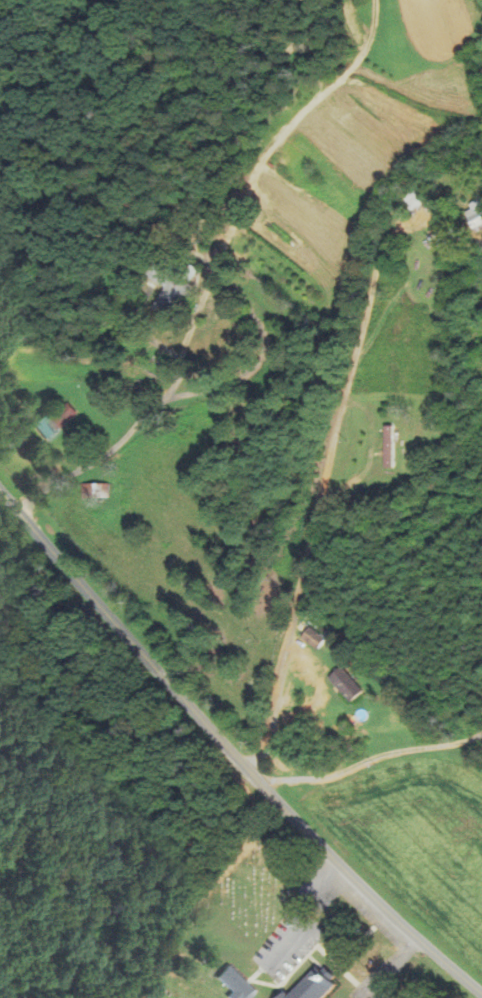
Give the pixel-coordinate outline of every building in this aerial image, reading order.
[(399,200),(409,213),(426,200),(416,187),(399,200)] [(464,203),(468,228),(481,225),(481,200),(464,203)] [(192,286),(173,274),(151,309),(170,322),(192,286)] [(59,432),(56,429),(76,415),(67,402),(47,416),(45,413),(31,423),(44,443),(59,432)] [(392,468),(392,426),(382,426),(382,468),(392,468)] [(79,498),(105,498),(105,483),(79,483),(79,498)] [(302,639),(319,650),(327,638),(310,627),(302,639)] [(328,677),(348,703),(362,692),(342,666),(328,677)] [(223,997),(249,997),(255,993),(227,965),(214,978),(228,992),(223,997)] [(284,992),(278,997),(322,997),(335,983),(316,966),(289,996),(284,992)]
